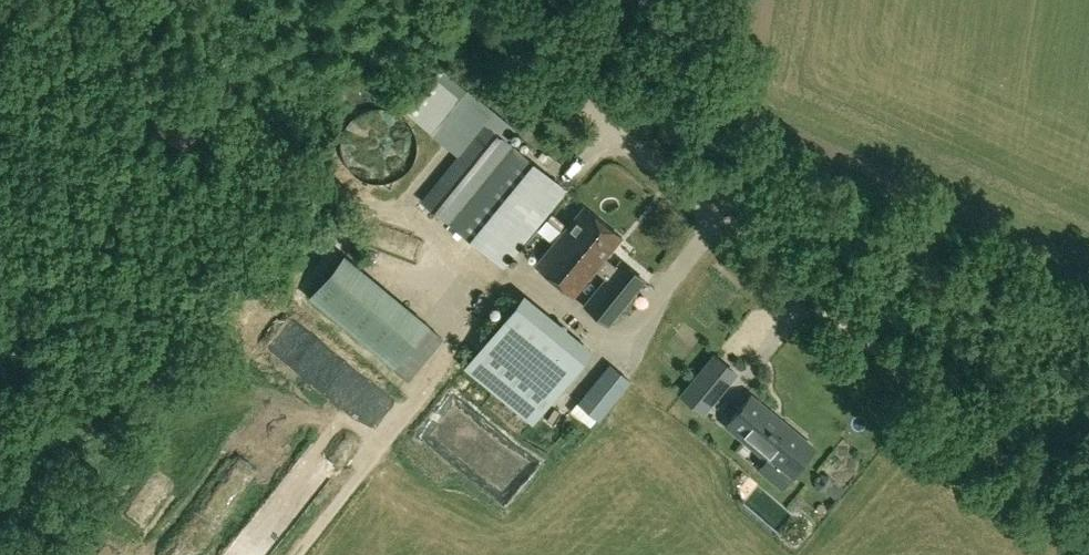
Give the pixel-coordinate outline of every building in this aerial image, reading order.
[(406,114),(444,144),(470,113),(432,81),(406,114)] [(481,121),(455,153),(418,197),(498,263),(561,187),(481,121)] [(573,296),(605,258),(622,237),(584,206),(535,265),(573,296)] [(439,320),(362,261),(344,247),(309,293),(404,365),(439,320)] [(617,268),(605,258),(573,296),(574,297),(597,270),(607,278),(584,306),(607,325),(644,280),(622,262),(617,268)] [(590,355),(522,298),(467,365),(535,422),(590,355)] [(406,375),(423,387),(436,368),(432,365),(444,350),(431,340),(406,375)] [(672,378),(693,395),(722,360),(701,343),(672,378)] [(630,382),(611,364),(578,402),(599,421),(630,382)] [(804,440),(750,395),(727,424),(781,468),(804,440)]
